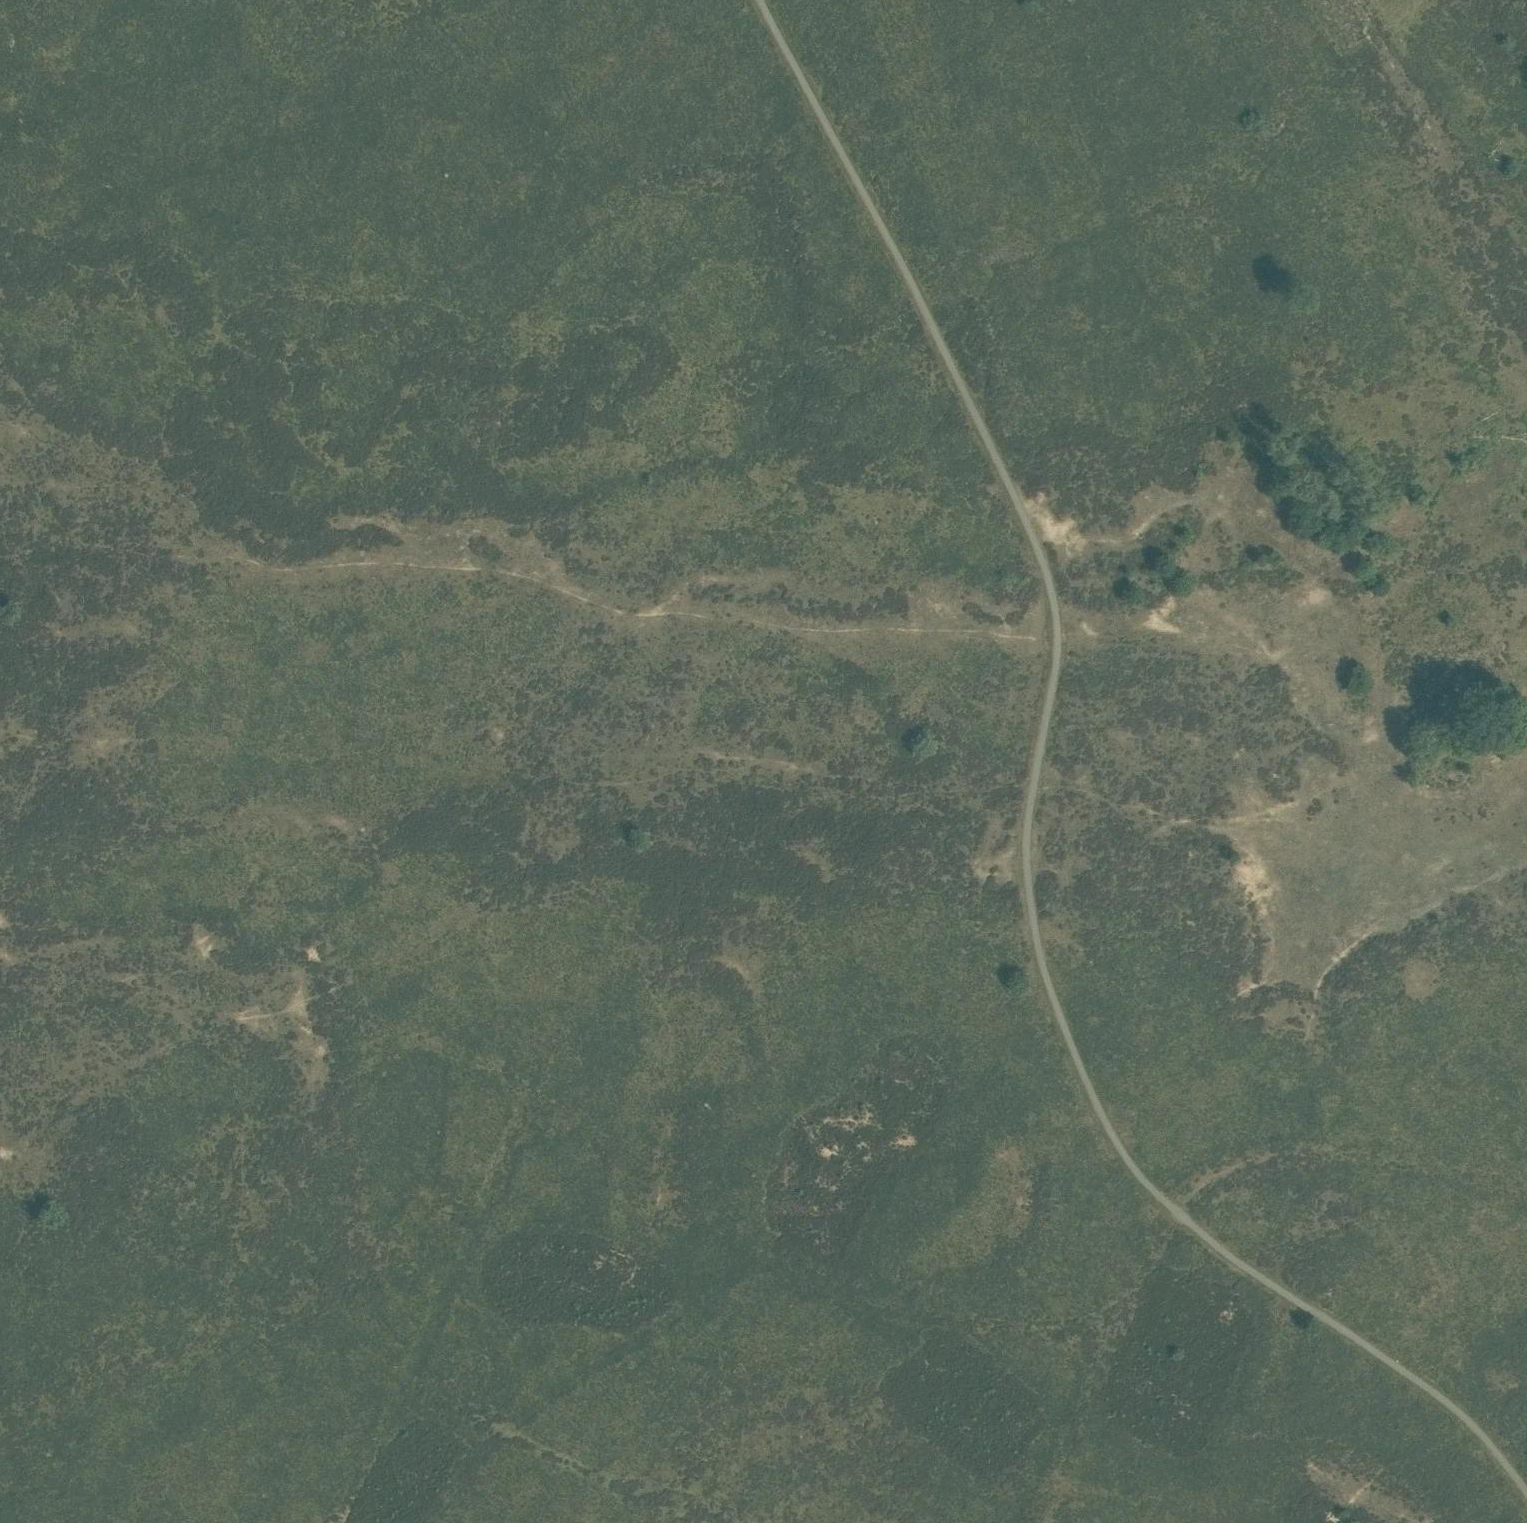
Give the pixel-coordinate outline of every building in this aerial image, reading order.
[(1310,601),(1327,601),(1328,590),(1310,590),(1310,601)]
